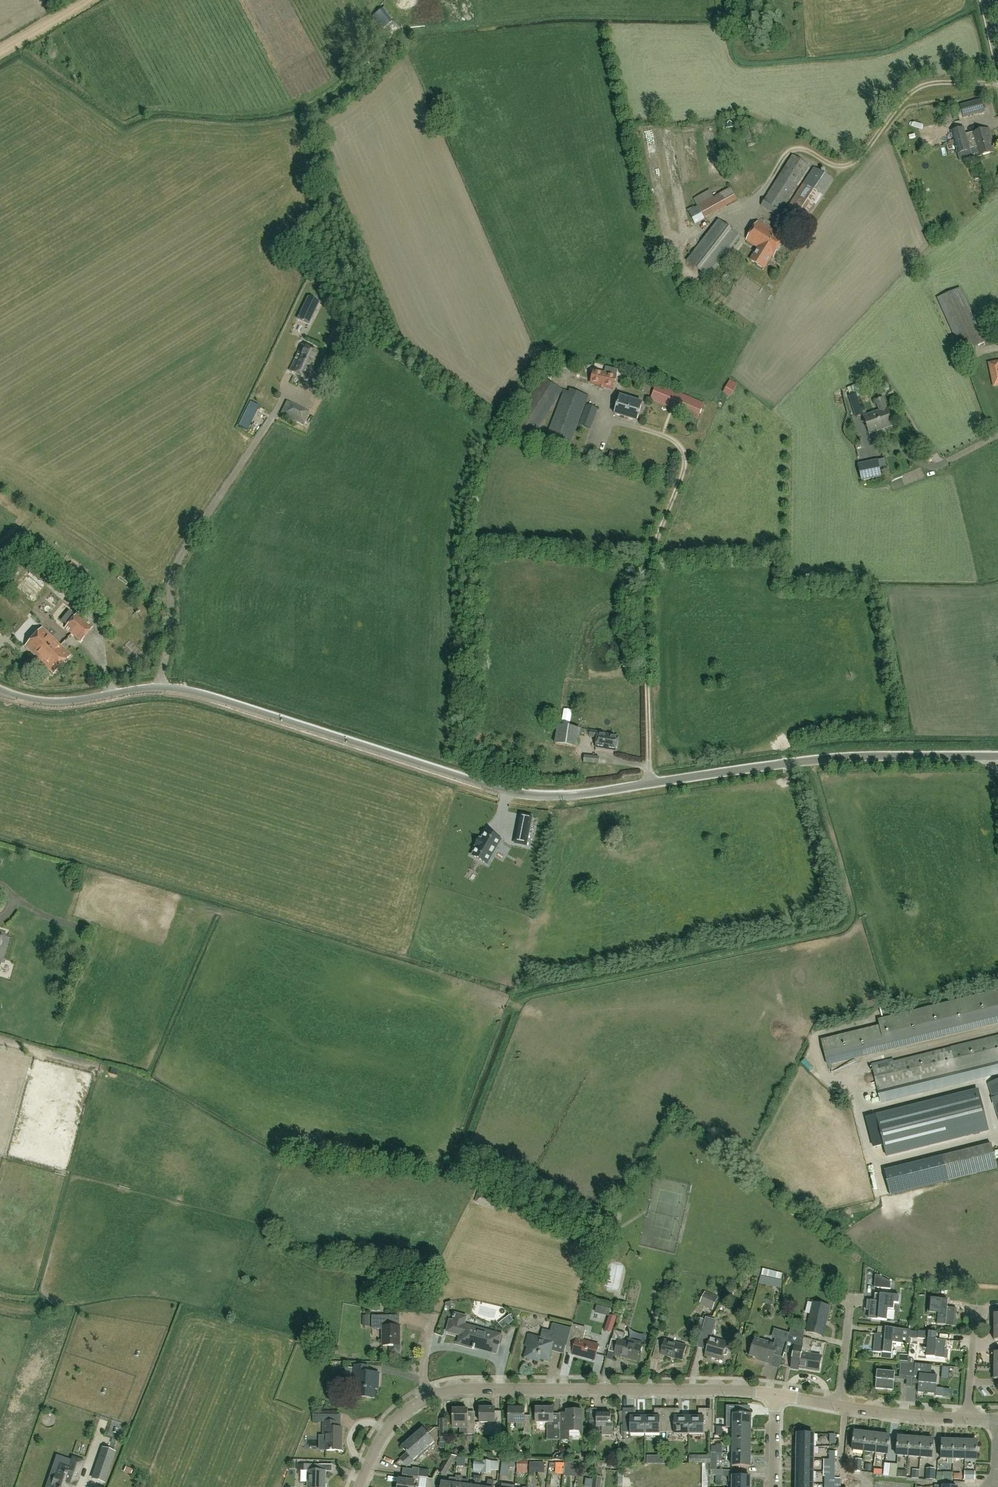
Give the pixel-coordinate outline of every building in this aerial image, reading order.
[(371,2),(375,8),(380,5),(377,0),(374,0),(371,2)] [(392,22),(382,9),(373,16),(383,29),(392,22)] [(964,118),(985,112),(981,99),(960,106),(964,118)] [(978,157),(996,152),(989,128),(971,134),(971,136),(967,137),(964,128),(951,132),(958,154),(970,150),(970,149),(975,148),(978,157)] [(782,208),(809,165),(793,155),(761,206),(778,216),(783,209),(782,208)] [(820,196),(831,179),(814,167),(788,208),(798,214),(813,192),(820,196)] [(728,206),(737,201),(730,188),(721,193),(728,206)] [(697,206),(714,197),(710,190),(693,199),(697,206)] [(708,278),(740,237),(718,220),(687,261),(708,278)] [(773,257),(785,238),(757,221),(746,240),(758,247),(750,260),(764,269),(771,256),(773,257)] [(962,353),(984,343),(960,288),(937,298),(962,353)] [(308,324),(319,302),(308,297),(297,319),(308,324)] [(308,380),(320,353),(302,345),(290,371),(308,380)] [(987,362),(992,388),(997,387),(997,360),(987,362)] [(594,371),(591,384),(613,390),(616,376),(604,373),(594,371)] [(530,442),(563,390),(541,377),(509,429),(530,442)] [(856,391),(856,393),(848,396),(856,417),(864,415),(858,398),(866,395),(864,389),(861,383),(855,386),(856,391)] [(698,419),(704,404),(657,384),(651,399),(698,419)] [(568,453),(569,449),(579,424),(586,405),(589,396),(570,389),(568,392),(564,390),(543,443),(568,453)] [(637,421),(642,403),(620,396),(614,414),(637,421)] [(870,434),(893,425),(887,408),(886,408),(883,398),(876,400),(879,410),(863,416),(870,434)] [(250,402),(239,426),(247,430),(259,406),(250,402)] [(290,404),(285,415),(300,423),(306,412),(290,404)] [(586,405),(579,424),(591,429),(598,409),(586,405)] [(612,450),(609,456),(617,460),(620,454),(612,450)] [(868,480),(882,477),(879,462),(859,466),(862,482),(868,481),(868,480)] [(29,573),(17,586),(32,599),(44,586),(29,573)] [(67,626),(65,628),(80,641),(93,627),(77,614),(75,616),(67,626)] [(53,674),(71,655),(42,628),(25,646),(53,674)] [(577,747),(580,729),(558,726),(555,744),(577,747)] [(605,733),(599,732),(590,730),(589,736),(598,738),(596,748),(616,751),(619,737),(604,734),(605,733)] [(598,764),(599,757),(584,756),(584,762),(598,764)] [(530,830),(518,827),(515,841),(523,842),(523,845),(527,846),(530,830)] [(488,864),(502,840),(486,831),(482,839),(480,839),(476,847),(477,847),(472,855),(488,864)] [(830,1065),(997,1024),(997,990),(878,1020),(880,1027),(825,1041),(830,1065)] [(997,1061),(997,1036),(872,1067),(878,1091),(997,1061)] [(988,1084),(992,1098),(994,1097),(996,1105),(995,1106),(997,1116),(997,1081),(988,1084)] [(979,1088),(876,1114),(887,1156),(990,1130),(979,1088)] [(949,1179),(997,1169),(997,1168),(992,1140),(943,1149),(949,1179)] [(614,1229),(617,1220),(607,1217),(605,1226),(614,1229)] [(286,1243),(296,1243),(297,1229),(287,1229),(286,1243)] [(781,1280),(782,1273),(763,1269),(761,1277),(759,1284),(781,1288),(782,1280),(781,1280)] [(891,1282),(879,1275),(875,1275),(874,1288),(891,1289),(891,1282)] [(705,1292),(699,1305),(712,1310),(718,1297),(705,1292)] [(887,1321),(888,1309),(893,1310),(894,1303),(898,1304),(899,1296),(879,1294),(879,1302),(871,1301),(869,1319),(887,1321)] [(955,1326),(957,1309),(947,1308),(948,1300),(929,1299),(928,1313),(938,1314),(937,1325),(955,1326)] [(823,1336),(830,1307),(813,1303),(807,1332),(823,1336)] [(609,1314),(611,1308),(597,1305),(595,1312),(608,1315),(605,1330),(611,1332),(616,1316),(609,1314)] [(449,1323),(447,1332),(460,1336),(458,1345),(474,1349),(474,1347),(496,1353),(501,1335),(464,1325),(466,1317),(456,1314),(456,1313),(455,1315),(454,1314),(453,1317),(454,1318),(453,1322),(452,1324),(449,1323)] [(399,1351),(399,1346),(400,1346),(400,1326),(390,1326),(390,1316),(373,1316),(373,1329),(383,1329),(383,1346),(390,1346),(390,1351),(391,1353),(393,1354),(397,1354),(399,1353),(399,1351)] [(697,1347),(707,1350),(705,1356),(722,1361),(724,1355),(725,1355),(727,1354),(728,1351),(727,1349),(726,1349),(727,1343),(711,1339),(717,1320),(706,1317),(697,1347)] [(701,1331),(704,1320),(697,1318),(694,1329),(701,1331)] [(503,1329),(507,1326),(503,1320),(499,1323),(503,1329)] [(529,1346),(526,1357),(539,1360),(539,1358),(548,1360),(553,1342),(554,1343),(567,1346),(568,1344),(572,1329),(553,1324),(551,1332),(543,1330),(541,1339),(529,1335),(527,1345),(529,1346)] [(572,1329),(568,1344),(575,1346),(572,1354),(595,1360),(599,1346),(583,1342),(585,1333),(581,1332),(583,1327),(573,1324),(572,1329)] [(791,1327),(789,1333),(790,1333),(789,1334),(790,1335),(803,1338),(805,1331),(791,1327)] [(909,1330),(904,1330),(890,1329),(889,1336),(875,1334),(874,1352),(892,1354),(893,1343),(908,1344),(909,1330)] [(755,1339),(750,1355),(764,1359),(763,1361),(772,1363),(775,1355),(780,1357),(785,1342),(787,1342),(789,1334),(790,1333),(789,1333),(779,1330),(774,1345),(755,1339)] [(615,1355),(637,1361),(643,1342),(628,1338),(627,1342),(622,1341),(624,1334),(615,1331),(610,1347),(616,1349),(615,1355)] [(919,1331),(918,1339),(928,1339),(926,1357),(945,1358),(947,1358),(948,1350),(945,1349),(946,1341),(937,1340),(937,1333),(933,1332),(919,1331)] [(788,1341),(784,1351),(792,1352),(793,1354),(791,1366),(793,1368),(797,1369),(799,1368),(805,1369),(819,1371),(822,1356),(810,1354),(811,1348),(808,1348),(802,1347),(804,1338),(803,1338),(790,1335),(788,1341)] [(683,1361),(687,1346),(664,1340),(664,1343),(657,1341),(653,1358),(662,1361),(664,1356),(683,1361)] [(901,1363),(900,1377),(907,1377),(909,1364),(901,1363)] [(909,1364),(907,1377),(914,1378),(919,1378),(919,1379),(919,1381),(918,1392),(936,1394),(936,1395),(942,1396),(943,1388),(936,1388),(937,1376),(931,1375),(928,1375),(929,1365),(916,1364),(909,1364)] [(379,1384),(379,1374),(368,1373),(368,1366),(355,1365),(355,1379),(358,1379),(357,1397),(375,1398),(376,1384),(379,1384)] [(894,1390),(895,1377),(895,1372),(877,1371),(875,1388),(894,1390)] [(727,1406),(727,1428),(733,1428),(752,1428),(752,1415),(750,1415),(742,1415),(742,1407),(727,1406)] [(525,1434),(531,1434),(531,1416),(525,1416),(525,1409),(516,1409),(515,1408),(512,1408),(510,1409),(509,1409),(509,1424),(516,1424),(516,1428),(525,1428),(525,1434)] [(501,1436),(501,1423),(495,1423),(495,1409),(480,1409),(480,1421),(480,1423),(488,1423),(488,1431),(494,1431),(494,1436),(501,1436)] [(552,1440),(560,1440),(560,1436),(560,1422),(553,1422),(553,1409),(536,1409),(536,1423),(547,1423),(547,1432),(552,1432),(552,1440)] [(602,1427),(602,1435),(613,1436),(613,1423),(611,1423),(611,1414),(597,1414),(597,1409),(590,1409),(589,1427),(602,1427)] [(630,1434),(645,1434),(645,1417),(636,1417),(636,1409),(623,1409),(623,1430),(630,1430),(630,1434)] [(655,1417),(645,1417),(645,1434),(660,1434),(660,1430),(667,1430),(667,1409),(657,1409),(655,1409),(655,1417)] [(674,1434),(689,1434),(689,1417),(680,1417),(680,1409),(667,1409),(667,1430),(674,1430),(674,1434)] [(699,1417),(689,1417),(689,1434),(705,1434),(705,1431),(711,1431),(711,1409),(699,1409),(699,1417)] [(461,1435),(467,1435),(475,1435),(475,1424),(468,1424),(468,1410),(465,1410),(453,1410),(453,1429),(461,1429),(461,1435)] [(583,1432),(583,1411),(568,1410),(568,1420),(560,1419),(560,1422),(560,1436),(560,1440),(569,1440),(569,1432),(583,1432)] [(342,1451),(342,1428),(337,1428),(337,1422),(323,1421),(323,1436),(326,1436),(326,1451),(342,1451)] [(762,1421),(753,1421),(753,1432),(762,1431),(762,1421)] [(733,1428),(733,1440),(751,1441),(752,1428),(733,1428)] [(422,1429),(412,1439),(425,1454),(431,1449),(429,1447),(434,1443),(422,1429)] [(854,1432),(852,1450),(864,1451),(866,1434),(854,1432)] [(798,1434),(797,1446),(814,1447),(814,1434),(798,1434)] [(866,1434),(864,1451),(872,1452),(876,1453),(878,1435),(866,1434)] [(878,1435),(876,1453),(888,1454),(890,1436),(878,1435)] [(897,1455),(908,1456),(910,1438),(898,1437),(896,1455),(897,1455)] [(921,1439),(910,1438),(908,1456),(920,1457),(921,1439)] [(425,1454),(412,1439),(402,1448),(407,1455),(401,1461),(406,1467),(418,1457),(419,1459),(425,1454)] [(933,1440),(921,1439),(920,1457),(932,1458),(933,1440)] [(733,1440),(733,1453),(751,1453),(751,1441),(733,1440)] [(953,1464),(953,1459),(954,1441),(942,1441),(941,1458),(947,1458),(947,1463),(953,1464)] [(966,1441),(954,1441),(953,1459),(965,1459),(966,1441)] [(978,1442),(966,1441),(965,1459),(977,1459),(978,1442)] [(797,1446),(797,1459),(814,1459),(814,1447),(797,1446)] [(103,1449),(97,1467),(107,1470),(113,1452),(103,1449)] [(733,1453),(732,1466),(751,1467),(751,1453),(733,1453)] [(454,1461),(457,1462),(458,1458),(458,1456),(448,1456),(439,1472),(445,1476),(454,1461)] [(47,1486),(70,1486),(71,1486),(73,1486),(74,1486),(83,1461),(73,1458),(70,1467),(60,1464),(54,1482),(49,1480),(47,1486)] [(457,1462),(457,1467),(463,1467),(465,1467),(465,1458),(458,1458),(457,1462)] [(512,1468),(517,1468),(518,1459),(502,1459),(501,1468),(512,1468)] [(528,1468),(528,1462),(528,1459),(518,1459),(517,1468),(517,1473),(528,1473),(528,1468)] [(797,1459),(797,1471),(813,1471),(814,1459),(797,1459)] [(835,1472),(835,1460),(829,1459),(829,1465),(824,1465),(823,1472),(835,1472)] [(861,1471),(862,1462),(862,1460),(855,1459),(854,1471),(861,1471)] [(474,1472),(482,1472),(483,1472),(483,1461),(475,1461),(474,1467),(474,1472)] [(492,1461),(483,1461),(483,1472),(482,1472),(482,1474),(492,1474),(492,1461)] [(304,1471),(308,1471),(308,1486),(325,1486),(325,1471),(319,1471),(319,1465),(298,1464),(298,1470),(304,1471)] [(403,1469),(402,1476),(414,1477),(418,1477),(419,1469),(413,1468),(412,1470),(403,1469)] [(926,1468),(926,1480),(935,1480),(935,1469),(926,1468)] [(797,1471),(796,1483),(813,1484),(813,1471),(797,1471)] [(964,1480),(975,1480),(975,1474),(975,1471),(964,1471),(964,1480)] [(835,1484),(835,1472),(823,1472),(823,1476),(825,1476),(825,1484),(835,1484)] [(467,1486),(480,1486),(482,1477),(474,1476),(474,1481),(475,1481),(475,1486),(468,1485),(467,1485),(467,1486)] [(733,1486),(750,1486),(750,1476),(733,1476),(733,1486)] [(421,1478),(418,1477),(414,1477),(413,1482),(399,1480),(398,1486),(420,1486),(421,1478)] [(602,1478),(593,1477),(592,1486),(601,1486),(602,1478)] [(435,1479),(427,1478),(426,1486),(434,1486),(435,1479)] [(435,1486),(455,1486),(455,1484),(456,1478),(450,1478),(449,1482),(442,1481),(441,1486),(435,1486)] [(455,1486),(467,1486),(467,1485),(468,1485),(468,1480),(462,1479),(461,1485),(455,1484),(455,1486)]
